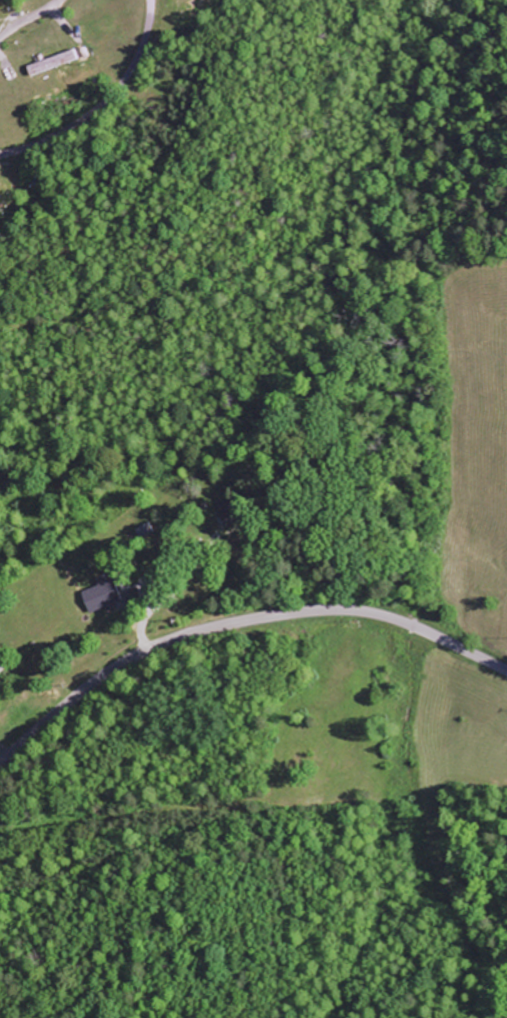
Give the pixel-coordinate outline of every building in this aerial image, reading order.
[(46,61),(50,70),(77,60),(73,51),(46,61)] [(80,594),(88,615),(105,608),(106,610),(122,604),(109,575),(95,581),(97,587),(80,594)]
